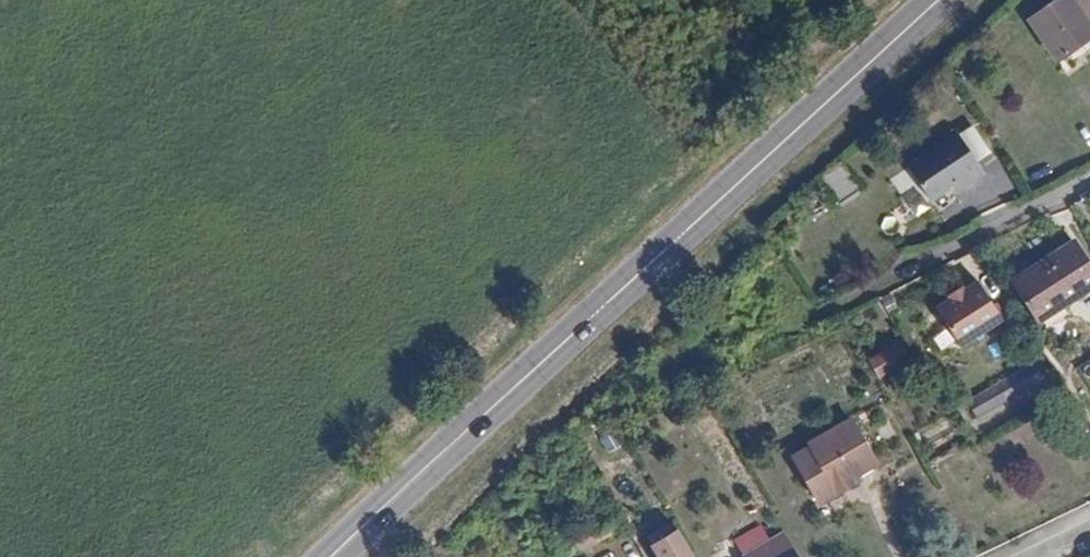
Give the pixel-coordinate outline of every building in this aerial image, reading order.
[(1058,61),(1089,38),(1089,29),(1069,0),(1059,0),(1029,21),(1058,61)] [(959,136),(905,166),(926,200),(946,189),(960,182),(963,187),(981,177),(959,136)] [(818,178),(835,203),(854,189),(838,165),(818,178)] [(949,195),(963,187),(960,182),(946,189),(949,195)] [(1015,284),(1040,325),(1089,294),(1089,267),(1077,245),(1015,284)] [(939,304),(965,351),(1012,325),(987,279),(939,304)] [(899,345),(871,362),(879,377),(894,369),(896,371),(909,363),(899,345)] [(1025,352),(960,387),(976,416),(1041,381),(1025,352)] [(849,418),(807,443),(832,486),(875,461),(849,418)] [(744,556),(799,556),(790,541),(781,526),(740,550),(744,556)] [(686,544),(677,529),(662,538),(650,545),(657,556),(694,556),(686,544)]
